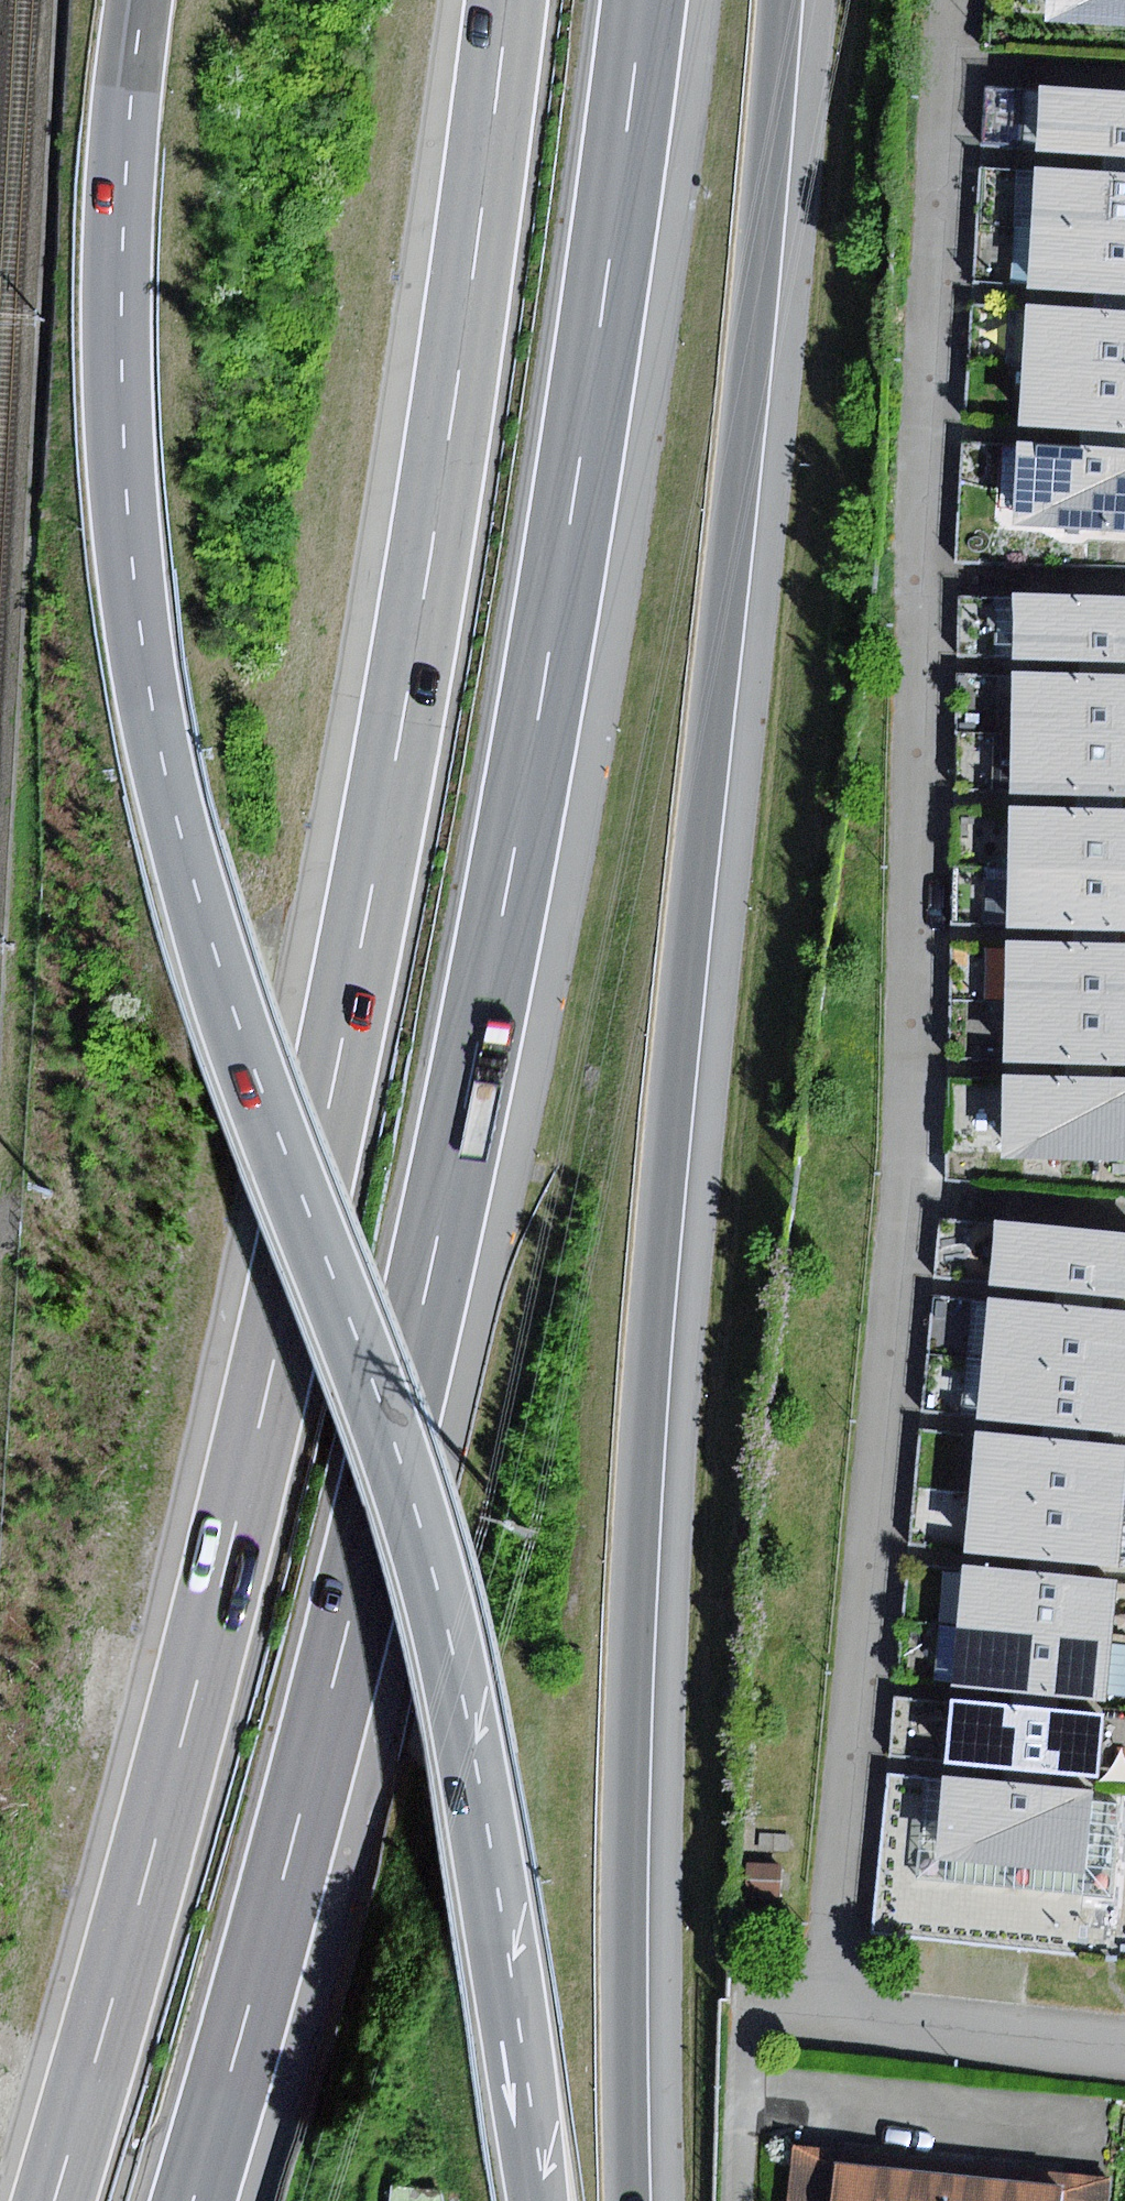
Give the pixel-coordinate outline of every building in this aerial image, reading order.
[(1045,20),(1124,26),(1124,0),(1046,0),(1045,20)] [(1041,85),(1037,151),(1124,157),(1124,90),(1041,85)] [(1036,167),(1032,229),(1124,236),(1124,173),(1036,167)] [(1032,229),(1028,289),(1124,296),(1124,236),(1032,229)] [(1026,304),(1022,367),(1124,373),(1124,310),(1026,304)] [(1019,425),(1124,431),(1124,373),(1022,367),(1019,425)] [(1017,441),(1012,528),(1124,534),(1124,447),(1017,441)] [(1017,592),(1015,658),(1124,662),(1124,596),(1017,592)] [(1015,671),(1014,734),(1124,736),(1124,674),(1015,671)] [(1014,734),(1012,792),(1124,795),(1124,736),(1014,734)] [(1009,807),(1008,869),(1124,872),(1124,809),(1009,807)] [(1008,869),(1006,926),(1124,931),(1124,872),(1008,869)] [(1008,941),(1006,1002),(1124,1004),(1124,944),(1008,941)] [(1006,1002),(1005,1063),(1124,1065),(1124,1004),(1006,1002)] [(1001,1076),(999,1160),(1124,1164),(1124,1079),(1001,1076)] [(995,1222),(990,1286),(1124,1300),(1124,1234),(995,1222)] [(991,1299),(986,1363),(1124,1376),(1124,1313),(991,1299)] [(986,1363),(980,1419),(1124,1433),(1124,1376),(986,1363)] [(980,1435),(974,1493),(1124,1508),(1124,1450),(980,1435)] [(974,1493),(967,1552),(1121,1567),(1124,1525),(1124,1508),(974,1493)] [(1117,1582),(965,1565),(958,1629),(1110,1643),(1117,1582)] [(1110,1643),(958,1629),(953,1687),(1106,1702),(1106,1694),(1110,1643)] [(1110,1643),(1106,1694),(1124,1696),(1124,1644),(1110,1643)] [(1105,1714),(952,1699),(946,1763),(1098,1777),(1105,1714)] [(934,1858),(943,1775),(927,1774),(916,1878),(1112,1899),(1123,1803),(1090,1800),(1082,1873),(934,1858)] [(1091,1789),(943,1775),(934,1858),(1082,1873),(1090,1800),(1091,1789)] [(782,1863),(747,1862),(746,1894),(781,1895),(782,1863)] [(839,2162),(840,2149),(794,2144),(788,2200),(835,2200),(839,2162)] [(839,2162),(835,2200),(953,2200),(957,2175),(839,2162)] [(1066,2187),(1064,2200),(1112,2200),(1115,2178),(1067,2172),(1066,2187)] [(957,2175),(953,2200),(1064,2200),(1066,2187),(957,2175)] [(390,2200),(442,2200),(440,2191),(391,2187),(390,2200)]
